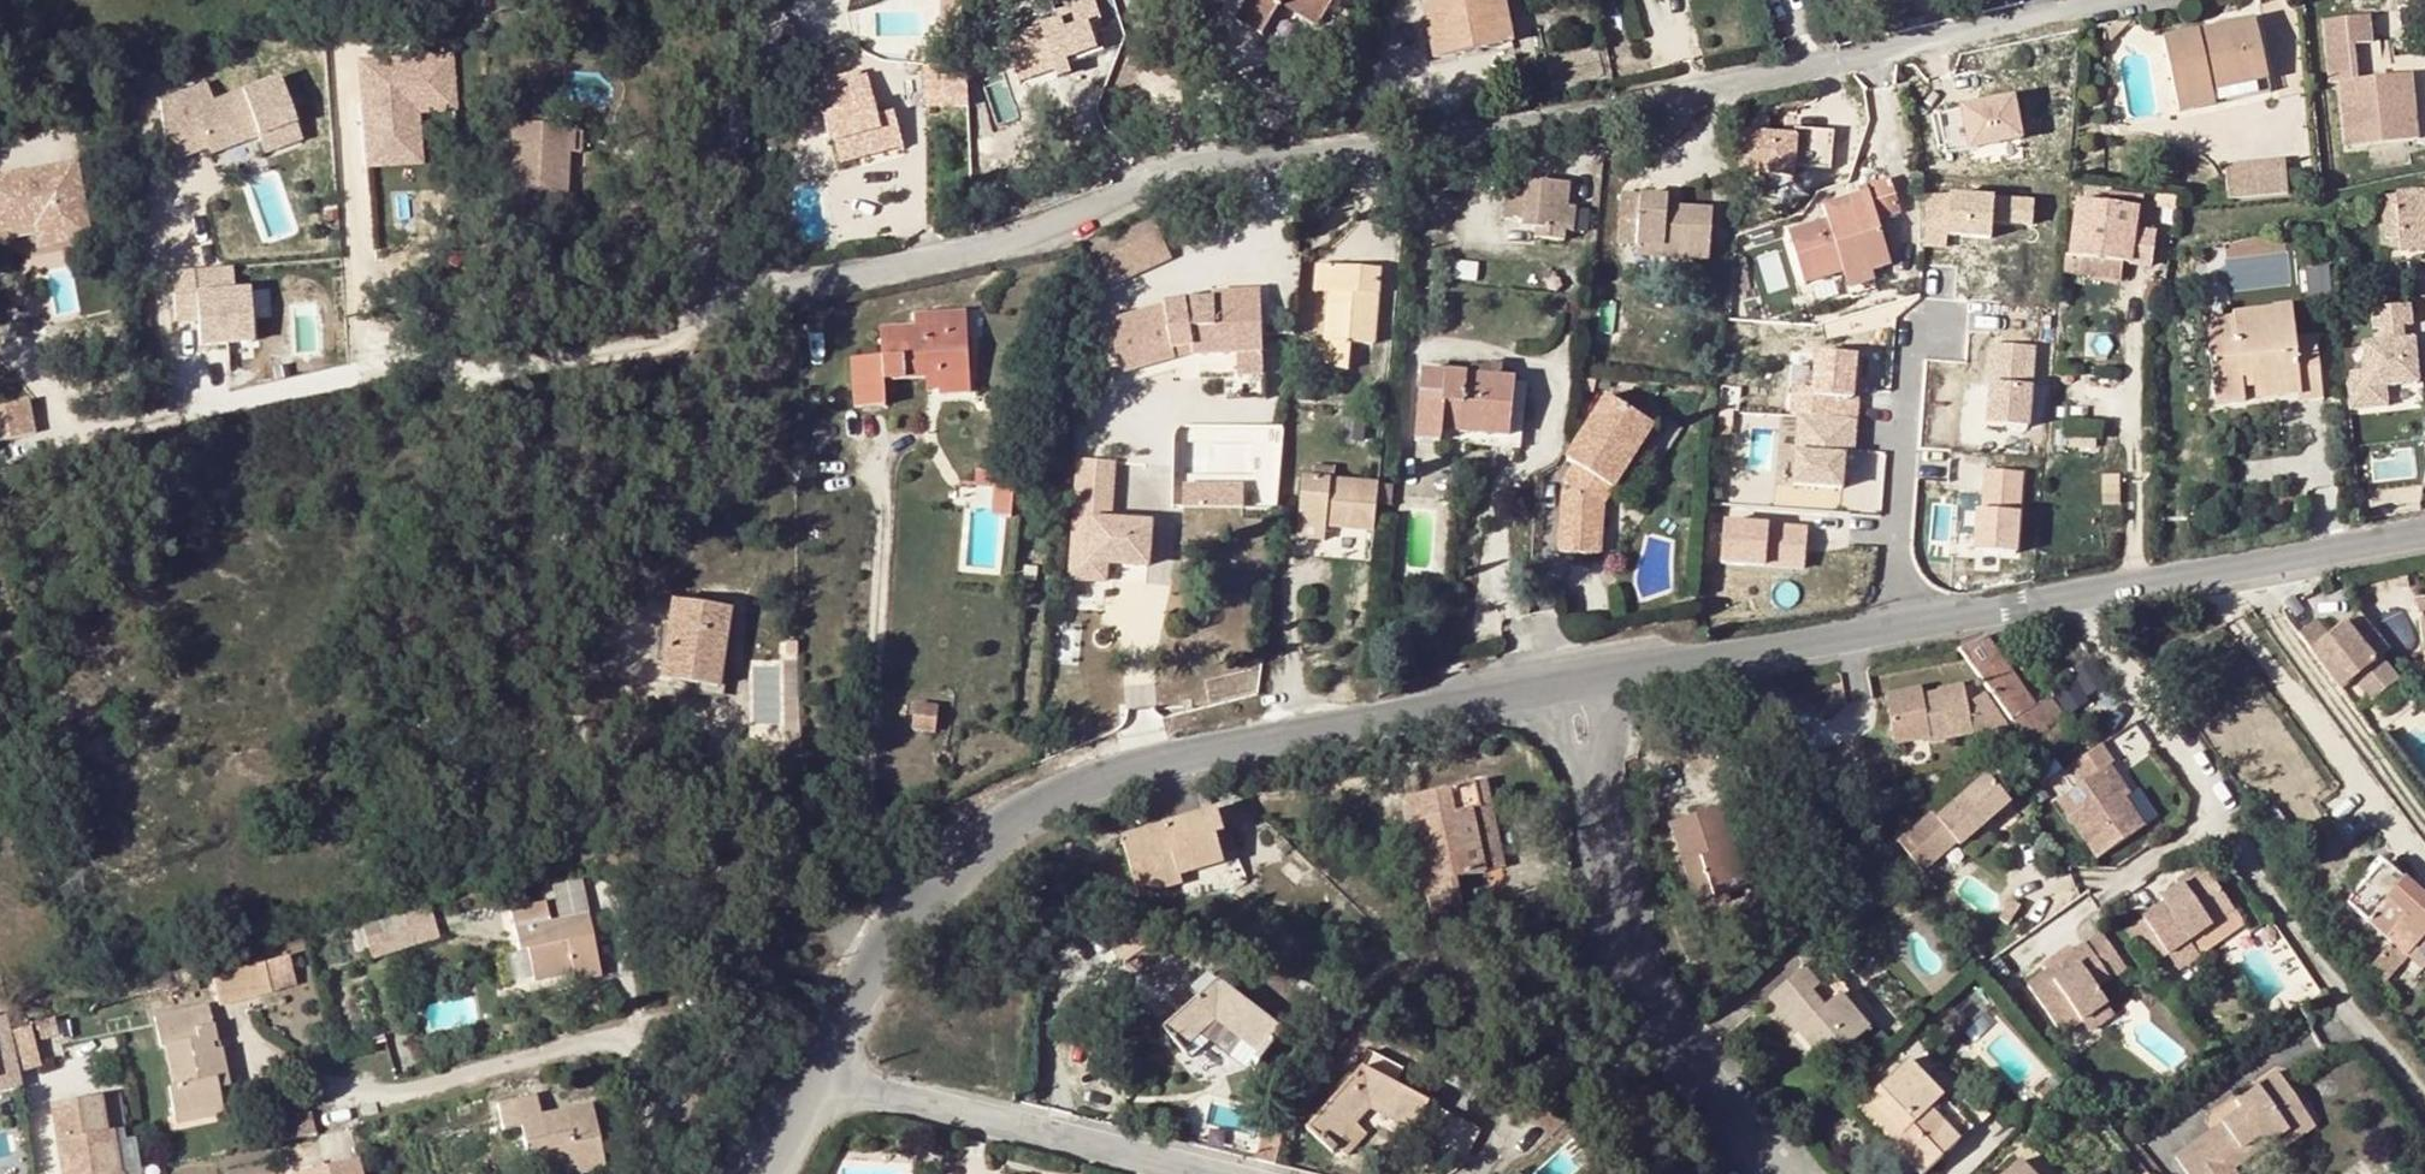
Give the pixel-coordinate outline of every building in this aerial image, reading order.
[(1296,17),(1316,30),(1332,3),(1328,0),(1249,0),(1235,23),(1263,39),(1281,8),(1296,17)] [(1424,3),(1435,56),(1510,41),(1503,0),(1442,0),(1424,3)] [(1059,55),(1061,64),(1095,53),(1087,26),(1099,22),(1092,1),(1056,13),(1058,21),(1005,40),(1016,77),(1053,63),(1050,57),(1059,55)] [(919,14),(939,14),(939,3),(919,3),(919,14)] [(1281,8),(1263,39),(1278,47),(1296,17),(1281,8)] [(939,14),(919,14),(920,32),(939,32),(939,14)] [(2367,16),(2324,21),(2327,47),(2351,45),(2370,43),(2367,16)] [(2252,19),(2163,39),(2181,113),(2216,106),(2215,102),(2268,91),(2252,19)] [(2351,45),(2327,47),(2329,68),(2353,66),(2351,45)] [(357,56),(363,168),(423,164),(420,111),(458,109),(454,50),(357,56)] [(1053,63),(1016,77),(1019,86),(1057,74),(1055,67),(1061,64),(1059,55),(1050,57),(1053,63)] [(2353,66),(2329,68),(2331,83),(2339,82),(2346,148),(2416,141),(2410,75),(2354,81),(2353,66)] [(163,104),(166,139),(201,125),(211,148),(215,156),(263,137),(270,154),(306,139),(281,77),(215,104),(208,85),(163,104)] [(815,87),(819,107),(848,100),(842,80),(815,87)] [(1944,150),(2022,139),(2016,94),(1938,104),(1944,150)] [(861,97),(848,100),(851,111),(864,108),(861,97)] [(851,111),(848,100),(819,107),(828,144),(834,144),(839,167),(856,162),(855,153),(900,143),(899,139),(894,114),(876,119),(873,107),(864,108),(851,111)] [(201,125),(166,139),(169,166),(211,148),(201,125)] [(515,206),(559,210),(562,171),(571,172),(571,157),(572,133),(572,128),(512,126),(508,206),(515,206)] [(1834,162),(1834,126),(1801,126),(1801,162),(1834,162)] [(1741,128),(1742,173),(1798,172),(1797,127),(1741,128)] [(585,133),(572,133),(571,157),(584,157),(585,133)] [(855,153),(856,162),(902,152),(899,139),(900,143),(855,153)] [(77,164),(0,177),(0,232),(11,231),(16,224),(47,218),(54,223),(57,245),(90,239),(77,164)] [(2226,167),(2229,200),(2287,196),(2285,164),(2226,167)] [(562,171),(559,210),(569,211),(571,172),(562,171)] [(1872,269),(1873,271),(1889,267),(1876,219),(1899,212),(1889,179),(1857,188),(1859,195),(1824,206),(1828,220),(1790,230),(1805,281),(1843,270),(1845,277),(1872,269)] [(1563,242),(1564,232),(1566,205),(1568,185),(1528,180),(1524,229),(1537,230),(1537,239),(1563,242)] [(1948,237),(1995,235),(1993,190),(1925,193),(1928,245),(1949,244),(1948,237)] [(1711,210),(1677,208),(1666,207),(1666,198),(1622,194),(1619,242),(1637,245),(1664,247),(1664,258),(1707,261),(1711,210)] [(2035,223),(2035,196),(1998,195),(1997,223),(2035,223)] [(2401,252),(2424,251),(2424,195),(2382,197),(2384,239),(2400,238),(2401,252)] [(1677,198),(1666,198),(1666,207),(1677,208),(1677,198)] [(2136,207),(2078,198),(2070,255),(2082,256),(2122,262),(2150,267),(2155,235),(2134,231),(2134,224),(2136,207)] [(1577,206),(1566,205),(1564,232),(1575,233),(1577,206)] [(39,248),(57,245),(54,223),(47,218),(16,224),(11,231),(35,227),(39,248)] [(2156,227),(2134,224),(2134,231),(2155,235),(2156,227)] [(1637,255),(1664,258),(1664,247),(1637,245),(1637,255)] [(2401,252),(2402,263),(2424,261),(2424,251),(2401,252)] [(2122,262),(2082,256),(2079,274),(2118,279),(2122,262)] [(767,263),(769,273),(783,271),(780,260),(767,263)] [(1334,266),(1319,265),(1316,290),(1331,291),(1334,266)] [(1372,343),(1379,272),(1334,266),(1331,291),(1327,338),(1330,339),(1326,366),(1349,369),(1352,341),(1372,343)] [(233,267),(172,271),(176,320),(197,319),(199,346),(253,342),(249,290),(234,291),(233,267)] [(1874,280),(1873,271),(1872,269),(1845,277),(1848,287),(1874,280)] [(1106,325),(1120,374),(1172,360),(1171,351),(1193,349),(1194,356),(1232,355),(1234,379),(1262,378),(1258,294),(1210,295),(1211,300),(1163,304),(1163,309),(1106,325)] [(2371,305),(2373,331),(2416,327),(2413,301),(2371,305)] [(2301,382),(2302,395),(2303,402),(2322,400),(2315,337),(2296,339),(2293,309),(2232,316),(2235,341),(2209,344),(2217,405),(2244,402),(2242,380),(2253,379),(2254,388),(2301,382)] [(851,363),(852,408),(885,406),(884,381),(937,378),(939,396),(970,395),(966,314),(914,315),(914,329),(879,332),(880,360),(851,363)] [(2206,319),(2209,344),(2235,341),(2232,316),(2206,319)] [(2347,368),(2350,411),(2392,408),(2390,384),(2420,382),(2417,336),(2361,340),(2363,367),(2347,368)] [(1171,351),(1172,360),(1194,356),(1193,349),(1171,351)] [(1993,350),(1987,431),(2028,434),(2034,353),(1993,350)] [(1472,365),(1470,377),(1485,379),(1485,367),(1472,365)] [(1470,377),(1422,371),(1416,439),(1440,442),(1441,429),(1508,436),(1514,382),(1485,379),(1470,377)] [(1514,382),(1508,436),(1507,448),(1520,449),(1526,383),(1514,382)] [(2301,382),(2254,388),(2255,401),(2302,395),(2301,382)] [(1579,444),(1568,459),(1578,465),(1615,489),(1655,428),(1609,397),(1579,444)] [(36,432),(28,400),(0,406),(0,440),(36,432)] [(1737,412),(1721,410),(1720,424),(1736,425),(1737,412)] [(1858,420),(1799,416),(1794,486),(1844,490),(1846,458),(1855,459),(1858,420)] [(1192,478),(1243,478),(1243,458),(1257,458),(1257,429),(1192,428),(1192,478)] [(1615,489),(1578,465),(1567,480),(1567,482),(1577,489),(1578,491),(1576,493),(1566,494),(1565,518),(1604,521),(1604,506),(1615,489)] [(991,473),(974,471),(973,487),(990,489),(991,473)] [(2017,554),(2022,472),(1987,471),(1984,511),(1978,510),(1976,551),(2017,554)] [(1299,524),(1325,527),(1374,531),(1374,526),(1378,485),(1304,479),(1299,524)] [(1181,485),(1181,509),(1200,509),(1200,485),(1181,485)] [(1200,485),(1200,509),(1220,509),(1220,486),(1200,485)] [(1220,486),(1220,509),(1242,509),(1242,486),(1220,486)] [(993,487),(991,510),(991,518),(998,518),(1011,518),(1014,489),(993,487)] [(1110,504),(1076,503),(1073,580),(1106,581),(1107,564),(1149,566),(1152,524),(1109,522),(1110,504)] [(1565,518),(1563,551),(1603,554),(1604,521),(1565,518)] [(1727,523),(1724,563),(1807,569),(1810,529),(1727,523)] [(1325,527),(1299,524),(1298,539),(1324,542),(1325,527)] [(1022,567),(1022,582),(1036,582),(1036,567),(1022,567)] [(670,601),(660,682),(717,688),(727,609),(670,601)] [(2316,623),(2299,635),(2340,692),(2347,687),(2353,682),(2379,661),(2380,662),(2391,654),(2360,617),(2344,629),(2349,636),(2334,647),(2330,640),(2316,623)] [(2344,629),(2330,640),(2334,647),(2349,636),(2344,629)] [(2048,699),(2036,707),(1986,638),(1967,653),(2051,772),(2067,761),(2058,747),(2074,736),(2048,699)] [(2064,677),(2077,701),(2109,683),(2097,660),(2064,677)] [(2379,661),(2353,682),(2371,705),(2373,703),(2397,683),(2380,662),(2379,661)] [(1934,745),(1978,739),(1977,731),(1974,713),(1973,705),(1971,689),(1944,692),(1945,696),(1929,697),(1928,691),(1891,695),(1897,744),(1935,741),(1934,745)] [(1995,703),(1973,705),(1974,713),(1995,710),(1995,703)] [(914,707),(912,731),(935,733),(937,710),(914,707)] [(2009,727),(1977,731),(1978,739),(2010,736),(2009,727)] [(2054,797),(2076,784),(2065,768),(2044,781),(2054,797)] [(2104,773),(2058,802),(2095,857),(2140,828),(2104,773)] [(1471,809),(1483,872),(1503,868),(1484,782),(1474,785),(1479,808),(1471,809)] [(1479,808),(1474,785),(1407,800),(1433,923),(1461,916),(1464,915),(1460,892),(1457,892),(1453,879),(1483,872),(1471,809),(1479,808)] [(1991,786),(1940,831),(1961,856),(2012,812),(1991,786)] [(1722,810),(1670,829),(1697,906),(1749,888),(1722,810)] [(1214,811),(1121,840),(1137,895),(1180,884),(1177,875),(1223,862),(1215,835),(1221,833),(1214,811)] [(2384,865),(2346,905),(2393,947),(2407,959),(2424,937),(2424,938),(2424,902),(2384,865)] [(2164,907),(2141,924),(2169,957),(2232,910),(2201,871),(2160,902),(2164,907)] [(552,882),(559,912),(589,904),(581,875),(552,882)] [(525,953),(532,982),(570,974),(572,982),(601,976),(588,916),(550,924),(545,904),(508,912),(515,954),(525,953)] [(374,925),(380,942),(409,933),(404,916),(374,925)] [(1461,916),(1433,923),(1436,931),(1462,921),(1461,916)] [(2424,961),(2424,938),(2424,937),(2407,959),(2418,969),(2424,961)] [(2101,938),(2086,949),(2093,959),(2055,986),(2049,977),(2031,991),(2066,1039),(2086,1025),(2110,1006),(2100,993),(2128,972),(2101,938)] [(2407,959),(2393,947),(2373,971),(2386,983),(2407,959)] [(2086,949),(2049,977),(2055,986),(2093,959),(2086,949)] [(264,963),(271,993),(295,987),(287,957),(264,963)] [(1803,1025),(1821,1044),(1834,1058),(1868,1028),(1839,993),(1845,988),(1816,957),(1803,968),(1805,969),(1769,1001),(1796,1032),(1803,1025)] [(264,963),(211,977),(218,1007),(271,993),(264,963)] [(1191,991),(1198,998),(1217,981),(1210,976),(1191,991)] [(1282,1030),(1217,981),(1198,998),(1162,1029),(1183,1050),(1215,1021),(1261,1057),(1282,1030)] [(1874,1022),(1845,988),(1839,993),(1868,1028),(1874,1022)] [(1909,998),(1902,1005),(1910,1015),(1918,1008),(1909,998)] [(2117,1017),(2110,1006),(2086,1025),(2093,1035),(2117,1017)] [(172,1088),(166,1090),(172,1118),(221,1107),(217,1090),(228,1088),(220,1050),(212,1052),(210,1044),(215,1043),(207,1008),(153,1019),(160,1048),(163,1047),(172,1088)] [(30,1027),(34,1044),(59,1037),(54,1020),(30,1027)] [(1803,1025),(1796,1032),(1813,1052),(1821,1044),(1803,1025)] [(218,1042),(215,1043),(210,1044),(212,1052),(220,1050),(218,1042)] [(1362,1069),(1306,1130),(1332,1154),(1336,1149),(1331,1143),(1369,1103),(1415,1127),(1427,1104),(1395,1086),(1403,1071),(1371,1053),(1362,1069)] [(1867,1101),(1901,1136),(1890,1147),(1916,1173),(1924,1173),(1970,1129),(1906,1062),(1867,1101)] [(2281,1085),(2263,1097),(2269,1107),(2289,1095),(2281,1085)] [(2186,1173),(2251,1173),(2272,1159),(2314,1130),(2289,1095),(2269,1107),(2263,1097),(2242,1113),(2247,1121),(2182,1168),(2186,1173)] [(53,1107),(63,1173),(142,1173),(136,1140),(115,1144),(113,1132),(125,1131),(119,1096),(53,1107)] [(529,1172),(577,1163),(579,1173),(587,1173),(603,1169),(589,1106),(541,1115),(537,1097),(496,1107),(501,1134),(520,1129),(529,1172)] [(1901,1136),(1867,1101),(1856,1111),(1890,1147),(1901,1136)] [(1544,1110),(1537,1105),(1530,1117),(1537,1121),(1544,1110)] [(221,1107),(172,1118),(174,1128),(224,1117),(221,1107)] [(1281,1152),(1288,1112),(1267,1109),(1262,1148),(1281,1152)] [(304,1138),(316,1135),(311,1116),(301,1118),(304,1138)] [(278,1142),(304,1138),(301,1118),(274,1124),(278,1142)] [(2314,1130),(2272,1159),(2278,1168),(2320,1139),(2314,1130)] [(290,1171),(290,1173),(364,1173),(358,1152),(290,1171)] [(19,1160),(0,1160),(0,1173),(19,1173),(19,1160)] [(529,1172),(529,1173),(579,1173),(577,1163),(529,1172)] [(2008,1173),(2030,1173),(2020,1163),(2008,1173)]
